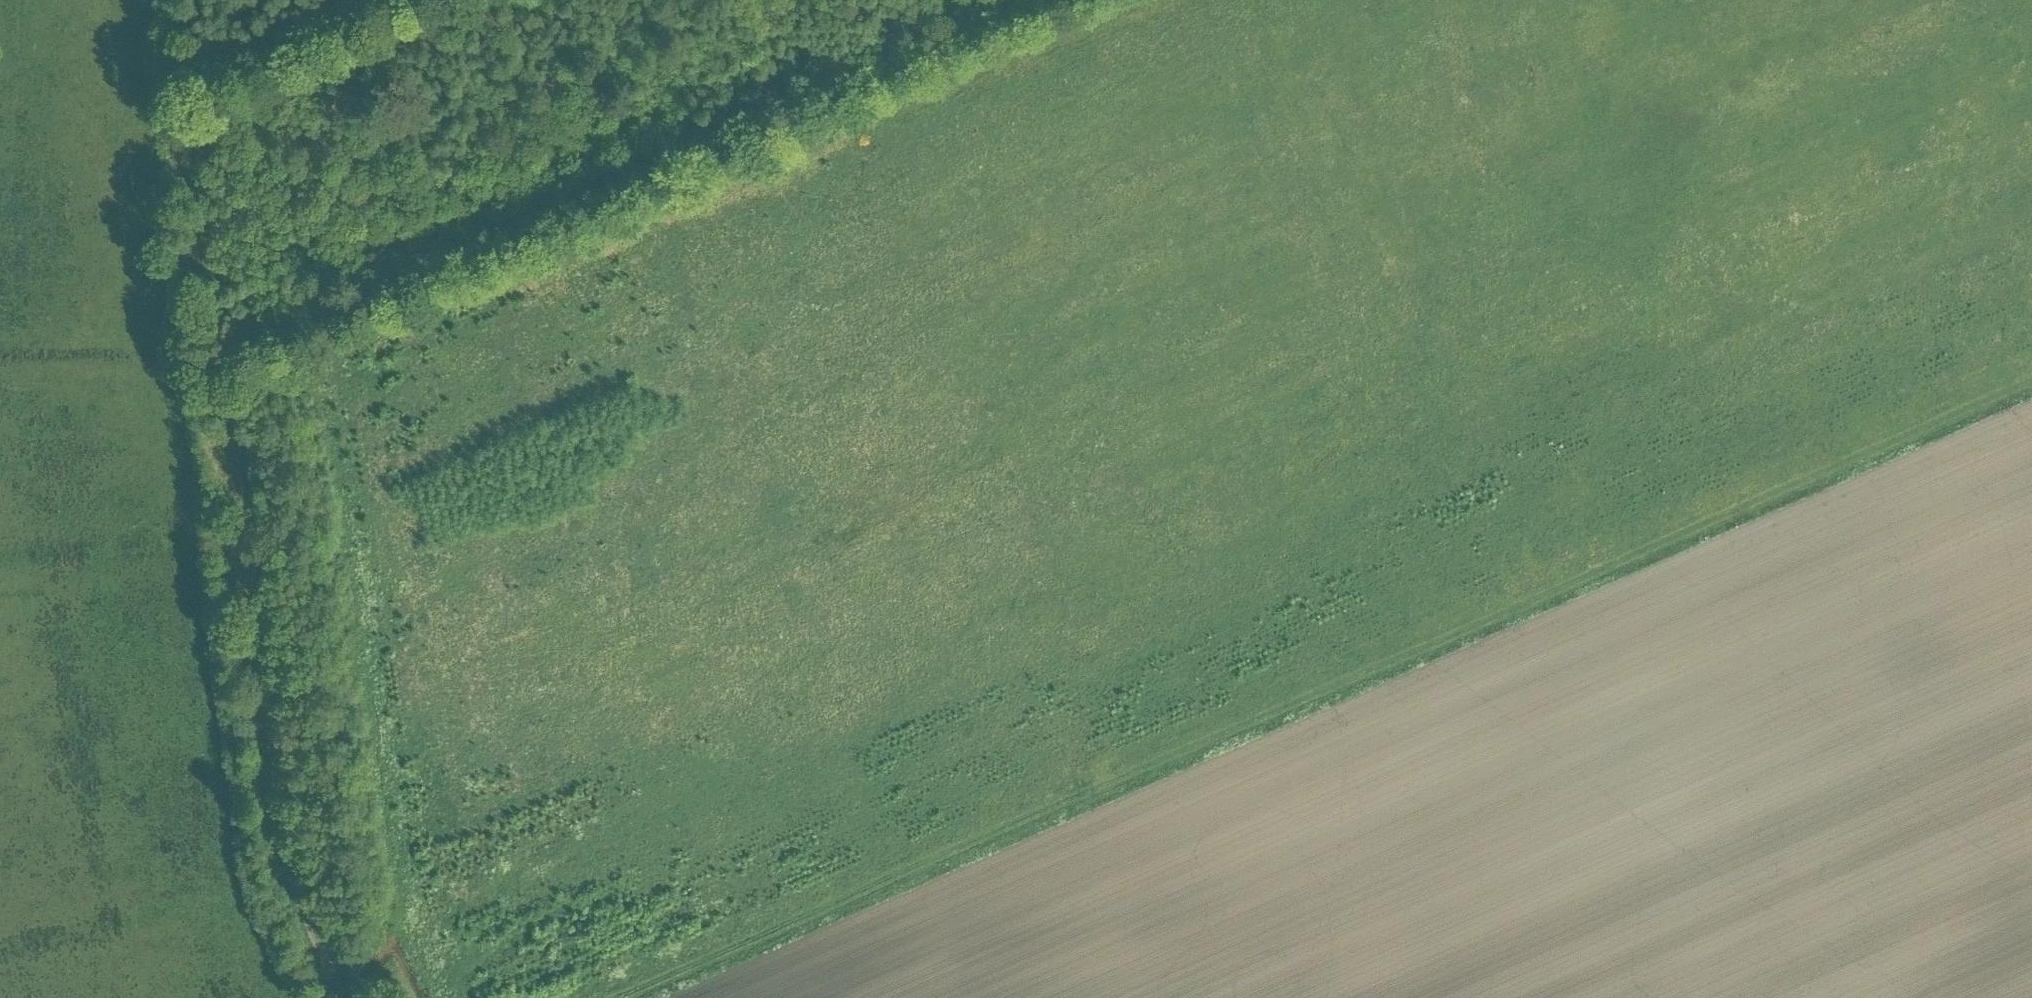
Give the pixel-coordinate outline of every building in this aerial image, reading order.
[(405,930),(396,943),(405,949),(414,936),(405,930)]
